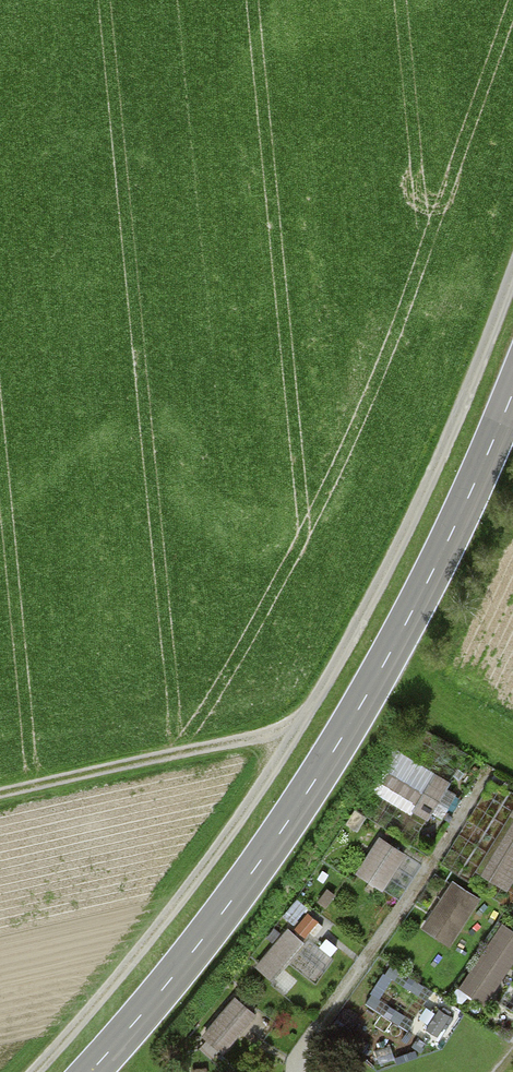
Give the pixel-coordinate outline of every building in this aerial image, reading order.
[(395,745),(368,787),(424,822),(451,780),(395,745)] [(512,884),(512,822),(510,820),(478,875),(508,892),(512,884)] [(381,894),(402,857),(377,842),(356,879),(381,894)] [(448,952),(480,904),(452,886),(421,934),(448,952)] [(512,959),(512,936),(499,928),(460,990),(484,1005),(512,959)] [(286,933),(254,969),(272,986),(304,950),(286,933)] [(232,1001),(200,1038),(223,1059),(255,1022),(232,1001)]
